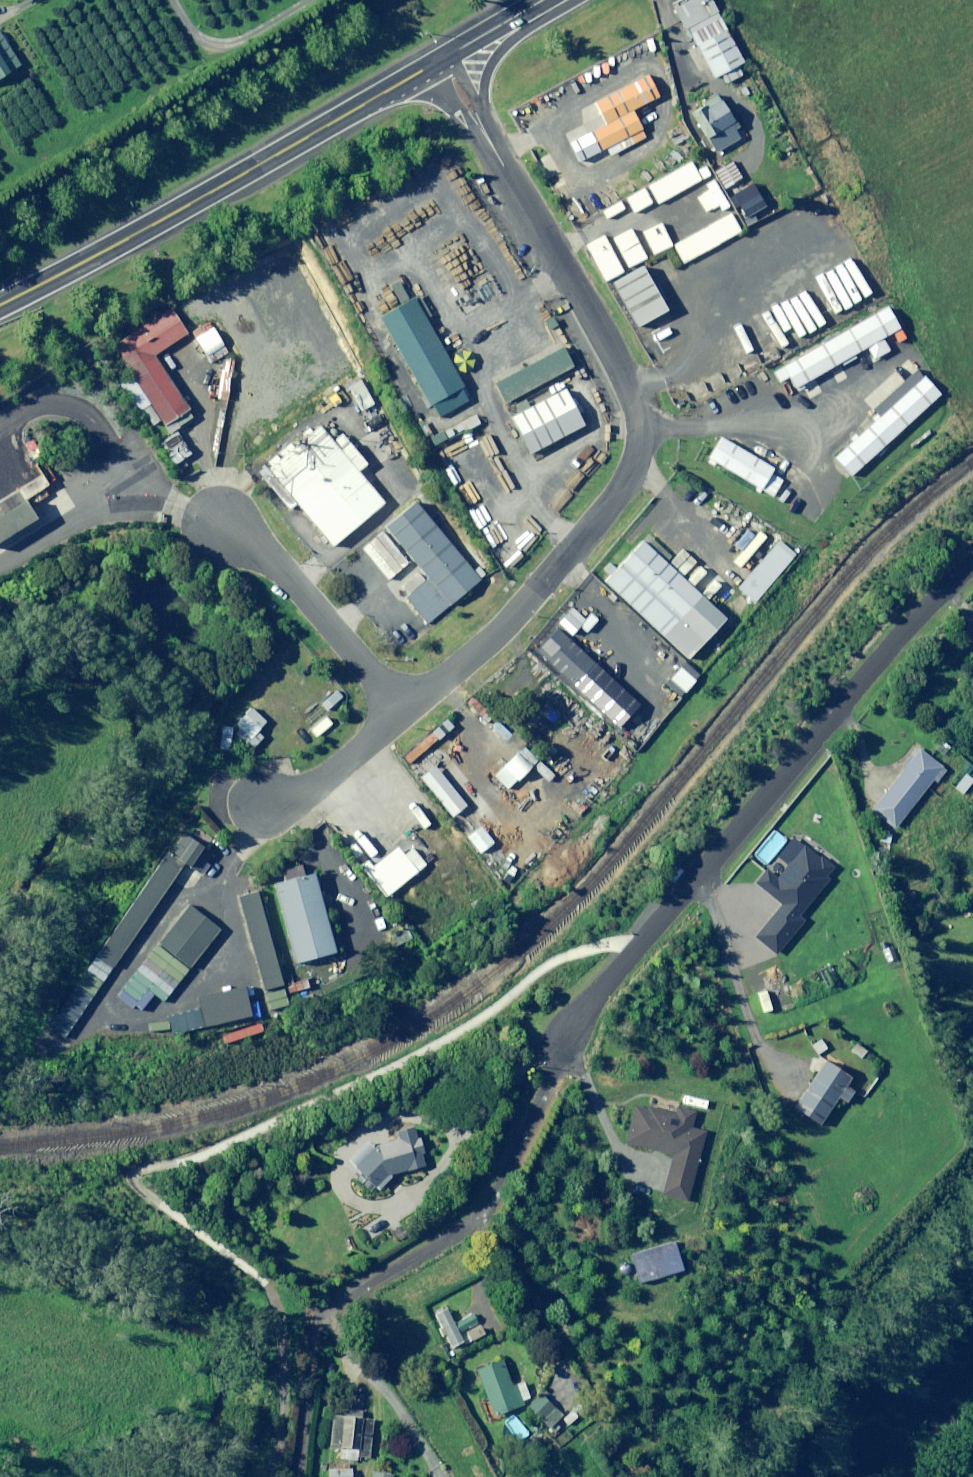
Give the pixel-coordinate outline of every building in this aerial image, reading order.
[(660,9),(675,34),(709,15),(700,0),(676,0),(660,9)] [(730,62),(713,31),(684,47),(702,78),(730,62)] [(0,39),(0,77),(18,65),(0,39)] [(635,73),(578,102),(589,125),(623,108),(646,96),(635,73)] [(708,97),(681,114),(705,153),(732,137),(708,97)] [(623,108),(589,125),(573,133),(583,153),(633,129),(623,108)] [(648,186),(657,203),(700,180),(702,184),(709,180),(698,159),(648,186)] [(730,161),(713,170),(722,189),(740,179),(730,161)] [(650,203),(643,189),(624,199),(632,213),(650,203)] [(741,231),(731,213),(673,246),(683,263),(741,231)] [(670,245),(659,224),(641,233),(652,255),(670,245)] [(645,258),(630,229),(611,239),(627,268),(645,258)] [(622,271),(602,236),(583,246),(603,282),(622,271)] [(630,267),(596,286),(623,333),(657,313),(630,267)] [(449,400),(398,302),(360,321),(411,419),(449,400)] [(176,330),(161,306),(101,346),(153,424),(180,406),(144,351),(176,330)] [(864,312),(769,368),(781,388),(876,332),(864,312)] [(227,353),(212,328),(193,340),(209,364),(227,353)] [(549,345),(471,384),(483,407),(560,368),(549,345)] [(904,379),(818,457),(835,476),(921,397),(904,379)] [(372,405),(360,381),(347,388),(359,411),(372,405)] [(548,392),(495,418),(513,454),(566,427),(548,392)] [(371,498),(309,424),(253,471),(315,545),(371,498)] [(762,463),(710,432),(694,458),(746,489),(762,463)] [(0,508),(0,531),(21,517),(10,501),(0,508)] [(467,578),(404,504),(372,531),(413,579),(396,593),(418,619),(467,578)] [(765,537),(728,511),(714,531),(751,556),(765,537)] [(675,659),(711,619),(624,541),(588,580),(675,659)] [(782,557),(765,542),(725,586),(742,601),(782,557)] [(583,655),(547,622),(522,649),(559,682),(583,655)] [(611,680),(597,667),(590,675),(604,687),(611,680)] [(596,696),(584,684),(575,693),(588,705),(596,696)] [(950,749),(941,741),(932,751),(941,759),(950,749)] [(944,769),(917,748),(902,767),(904,769),(870,812),(892,829),(933,779),(935,781),(944,769)] [(450,808),(417,769),(405,779),(438,818),(450,808)] [(199,849),(165,827),(78,959),(96,971),(165,866),(181,877),(199,849)] [(491,844),(479,827),(465,837),(477,854),(491,844)] [(891,831),(880,829),(877,842),(888,844),(891,831)] [(342,867),(368,897),(401,869),(383,847),(363,863),(356,855),(342,867)] [(934,860),(923,857),(920,868),(931,871),(934,860)] [(320,951),(300,874),(257,886),(278,962),(320,951)] [(265,985),(241,894),(223,899),(247,990),(265,985)] [(201,925),(171,904),(141,945),(171,967),(201,925)] [(409,939),(404,929),(388,937),(393,947),(409,939)] [(769,1011),(764,992),(754,995),(760,1014),(769,1011)] [(824,1049),(818,1040),(809,1047),(815,1055),(824,1049)] [(864,1053),(854,1044),(848,1052),(858,1060),(864,1053)] [(792,1088),(801,1095),(792,1108),(817,1126),(836,1098),(844,1103),(851,1093),(841,1087),(847,1079),(823,1062),(809,1083),(800,1077),(792,1088)] [(694,1112),(675,1107),(673,1115),(633,1104),(623,1144),(669,1156),(659,1196),(684,1202),(702,1133),(689,1129),(694,1112)] [(424,1167),(414,1127),(394,1132),(396,1141),(376,1146),(369,1153),(363,1146),(349,1159),(355,1165),(352,1168),(372,1189),(385,1177),(424,1167)] [(681,1271),(672,1242),(629,1255),(638,1284),(681,1271)] [(433,1316),(439,1328),(434,1330),(438,1338),(442,1336),(452,1355),(460,1351),(458,1347),(483,1335),(473,1314),(452,1324),(446,1310),(433,1316)] [(483,1397),(487,1407),(491,1417),(520,1406),(518,1402),(526,1399),(520,1383),(509,1387),(499,1362),(474,1373),(483,1397)] [(560,1417),(537,1396),(517,1418),(525,1425),(533,1417),(550,1433),(558,1425),(555,1422),(560,1417)] [(576,1418),(570,1411),(559,1420),(565,1427),(576,1418)] [(336,1460),(355,1461),(366,1463),(370,1421),(330,1417),(327,1449),(337,1450),(336,1460)]
